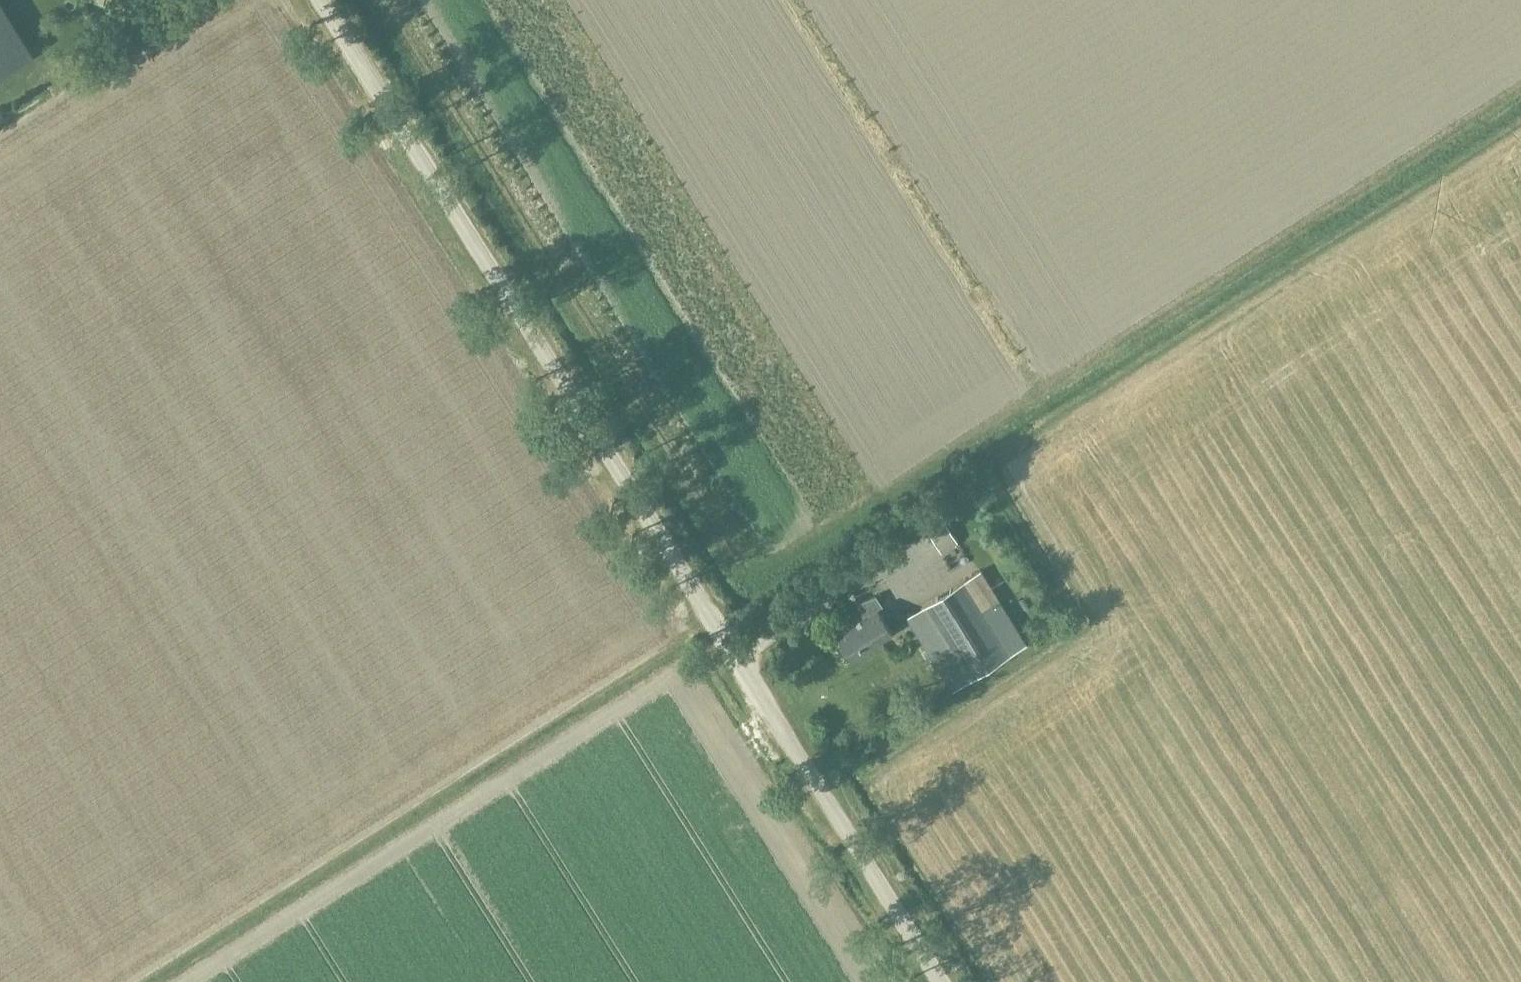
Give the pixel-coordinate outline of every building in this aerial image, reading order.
[(26,52),(0,11),(0,68),(26,52)] [(1027,645),(1001,604),(981,572),(907,618),(953,691),(1027,645)] [(852,658),(893,632),(880,611),(884,608),(877,596),(859,604),(865,619),(838,636),(852,658)]
